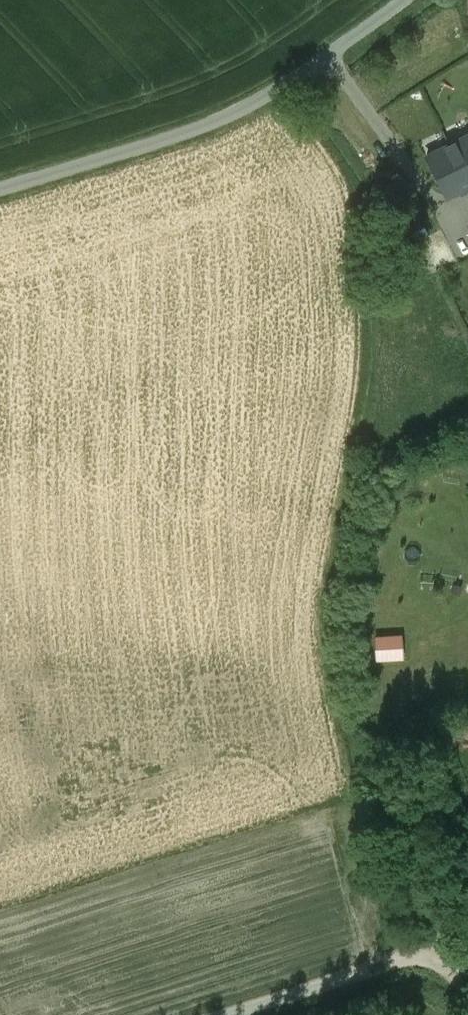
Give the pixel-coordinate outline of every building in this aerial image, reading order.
[(428,157),(448,195),(467,185),(467,137),(428,157)]
